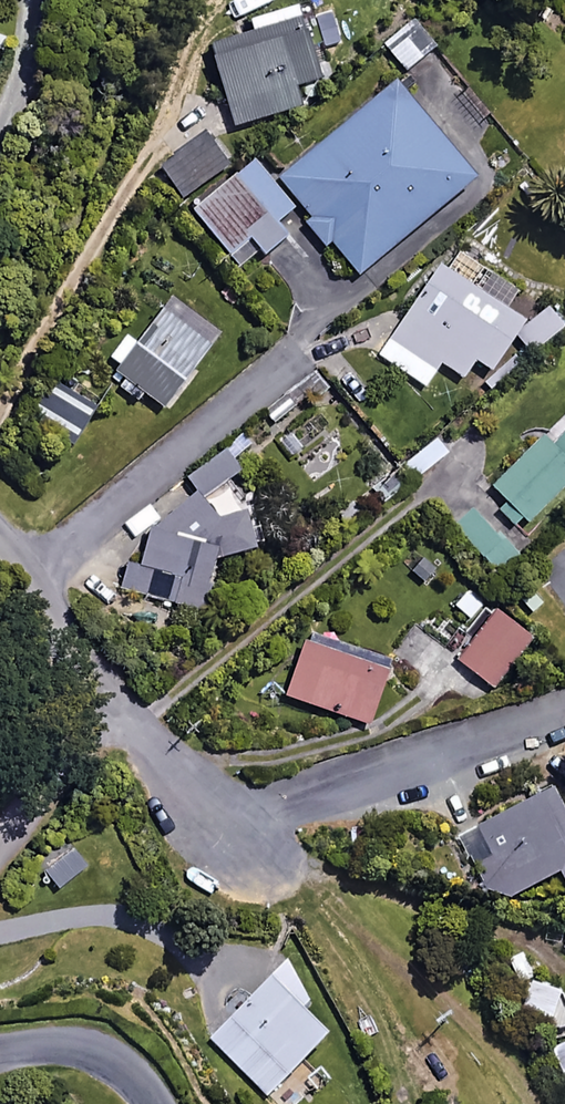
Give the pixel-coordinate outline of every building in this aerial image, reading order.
[(316,77),(293,4),(245,20),(248,30),(207,43),(233,124),(297,104),(291,85),(316,77)] [(434,44),(418,25),(388,50),(404,70),(434,44)] [(473,175),(394,80),(278,177),(357,272),(473,175)] [(226,162),(203,131),(158,164),(180,195),(226,162)] [(290,206),(251,157),(189,207),(225,252),(246,236),(260,253),(283,235),(272,220),(290,206)] [(515,291),(448,246),(376,353),(423,384),(438,362),(459,376),(472,358),(487,369),(520,320),(503,308),(515,291)] [(215,333),(168,297),(134,342),(124,333),(104,359),(161,403),(215,333)] [(560,324),(544,305),(525,321),(529,325),(515,338),(527,352),(560,324)] [(90,417),(50,382),(38,395),(35,409),(43,411),(65,424),(90,417)] [(551,435),(542,424),(491,467),(527,509),(564,478),(564,424),(551,435)] [(446,451),(433,436),(409,457),(421,472),(446,451)] [(207,611),(220,557),(259,545),(249,508),(221,516),(207,497),(244,469),(228,447),(190,475),(202,490),(149,530),(141,564),(125,560),(118,590),(207,611)] [(514,550),(468,507),(453,523),(498,566),(514,550)] [(527,636),(487,607),(451,656),(490,685),(527,636)] [(285,671),(373,702),(392,648),(304,616),(285,671)] [(554,778),(478,811),(490,839),(473,846),(494,894),(555,867),(564,872),(564,804),(554,778)] [(83,865),(68,846),(39,869),(55,888),(83,865)] [(211,1017),(270,1076),(332,1024),(294,948),(211,1017)] [(532,975),(517,1011),(563,1030),(564,1024),(564,1007),(556,1003),(562,988),(532,975)] [(548,1046),(560,1075),(564,1072),(564,1039),(548,1046)]
